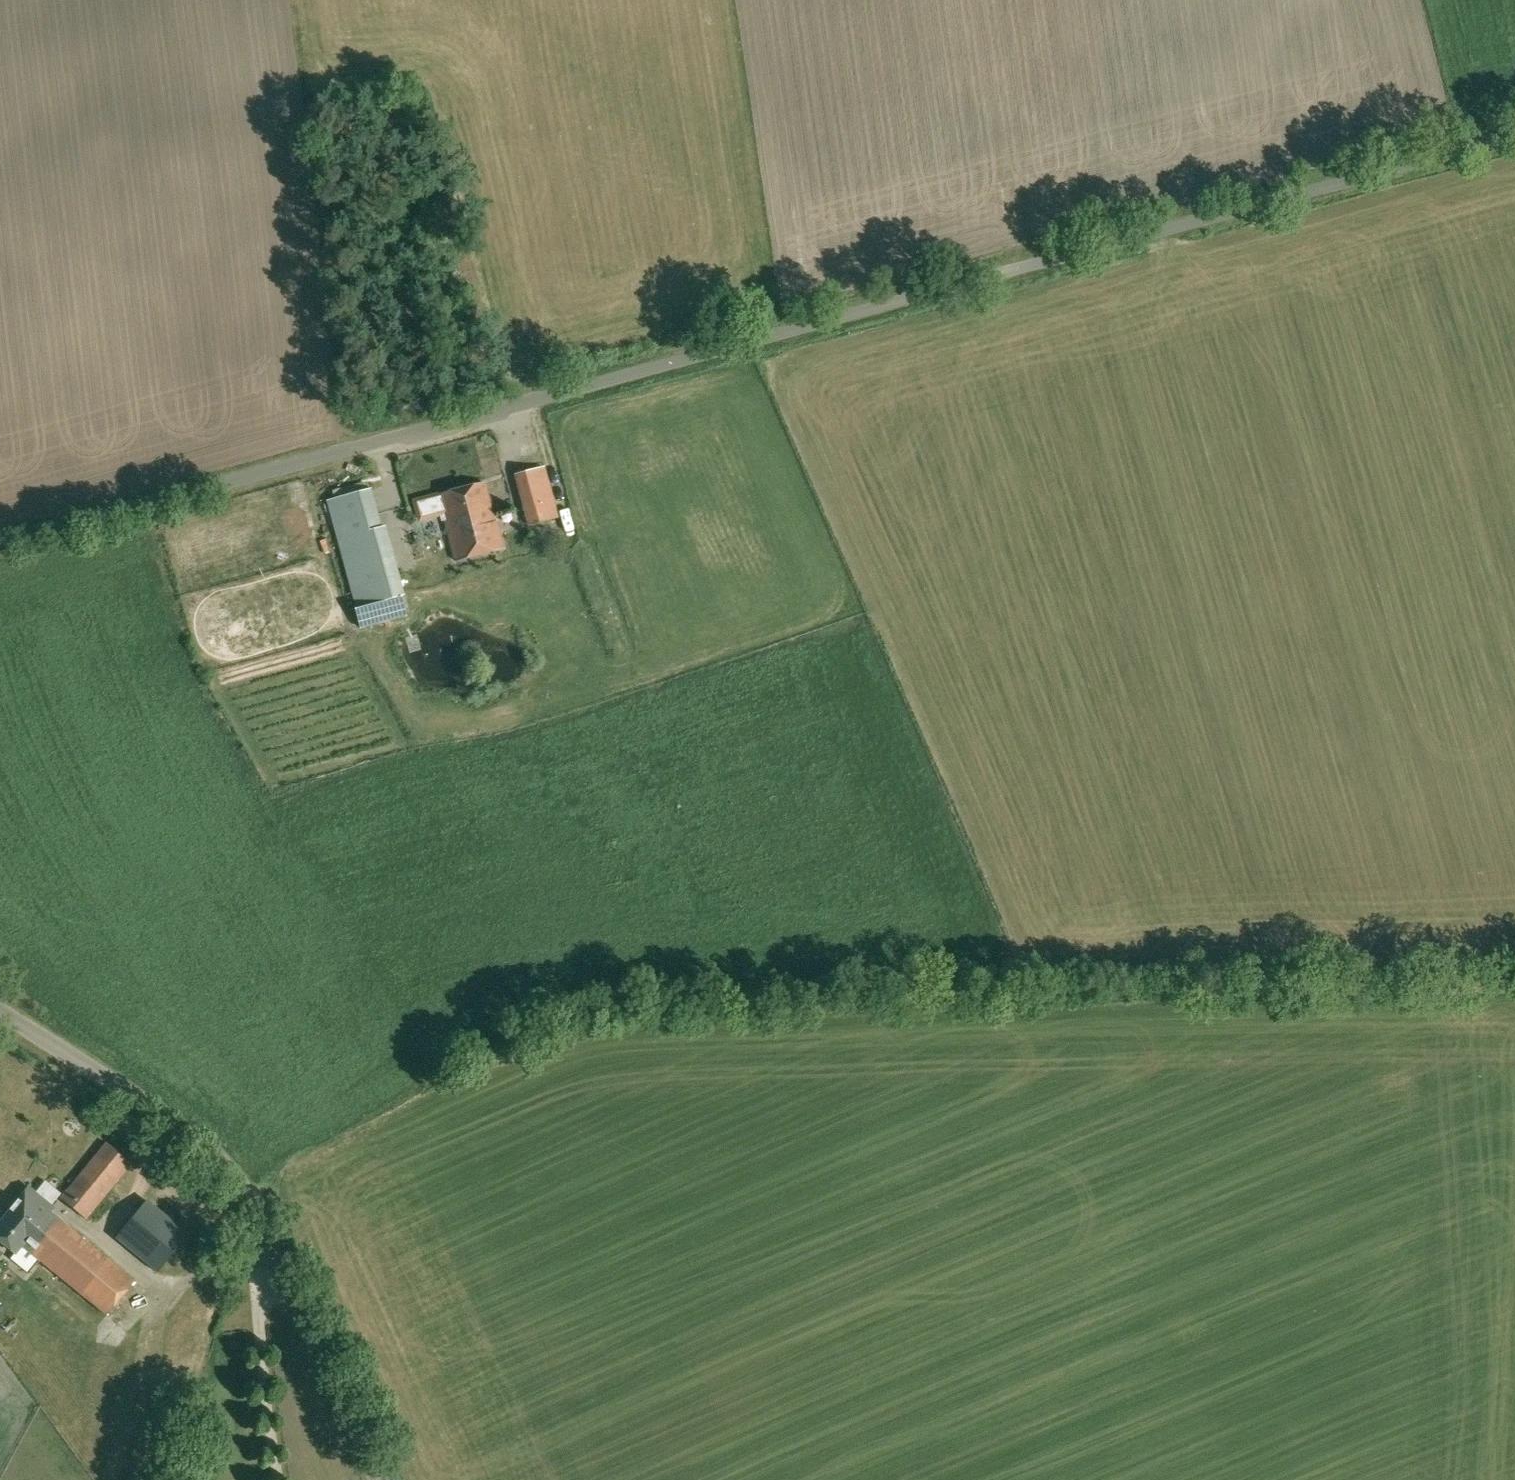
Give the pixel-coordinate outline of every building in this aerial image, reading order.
[(557,517),(543,467),(515,474),(529,525),(557,517)] [(456,561),(504,548),(497,522),(494,522),(484,483),(413,501),(418,520),(443,514),(456,561)] [(371,490),(327,502),(355,603),(399,591),(371,490)] [(131,1163),(106,1143),(60,1199),(85,1219),(131,1163)] [(106,1315),(134,1281),(50,1212),(53,1208),(28,1188),(0,1222),(0,1242),(18,1256),(24,1248),(106,1315)] [(150,1198),(118,1236),(158,1271),(191,1233),(150,1198)]
